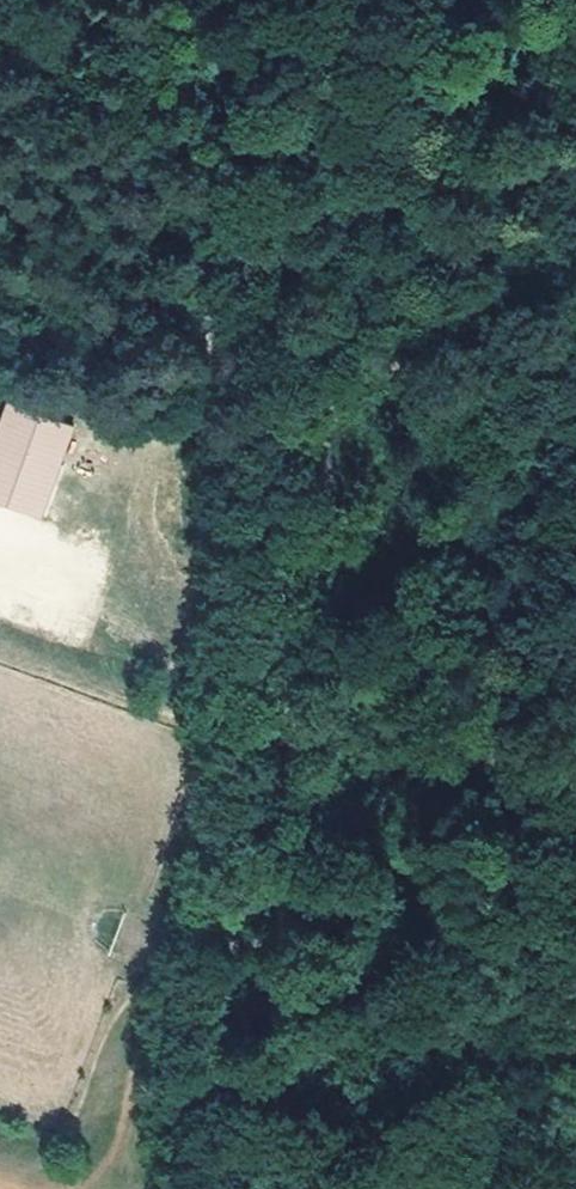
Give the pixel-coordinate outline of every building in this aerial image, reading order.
[(81,407),(18,385),(3,422),(6,424),(0,441),(0,461),(52,480),(81,407)] [(46,497),(52,480),(0,461),(0,481),(46,497)]
